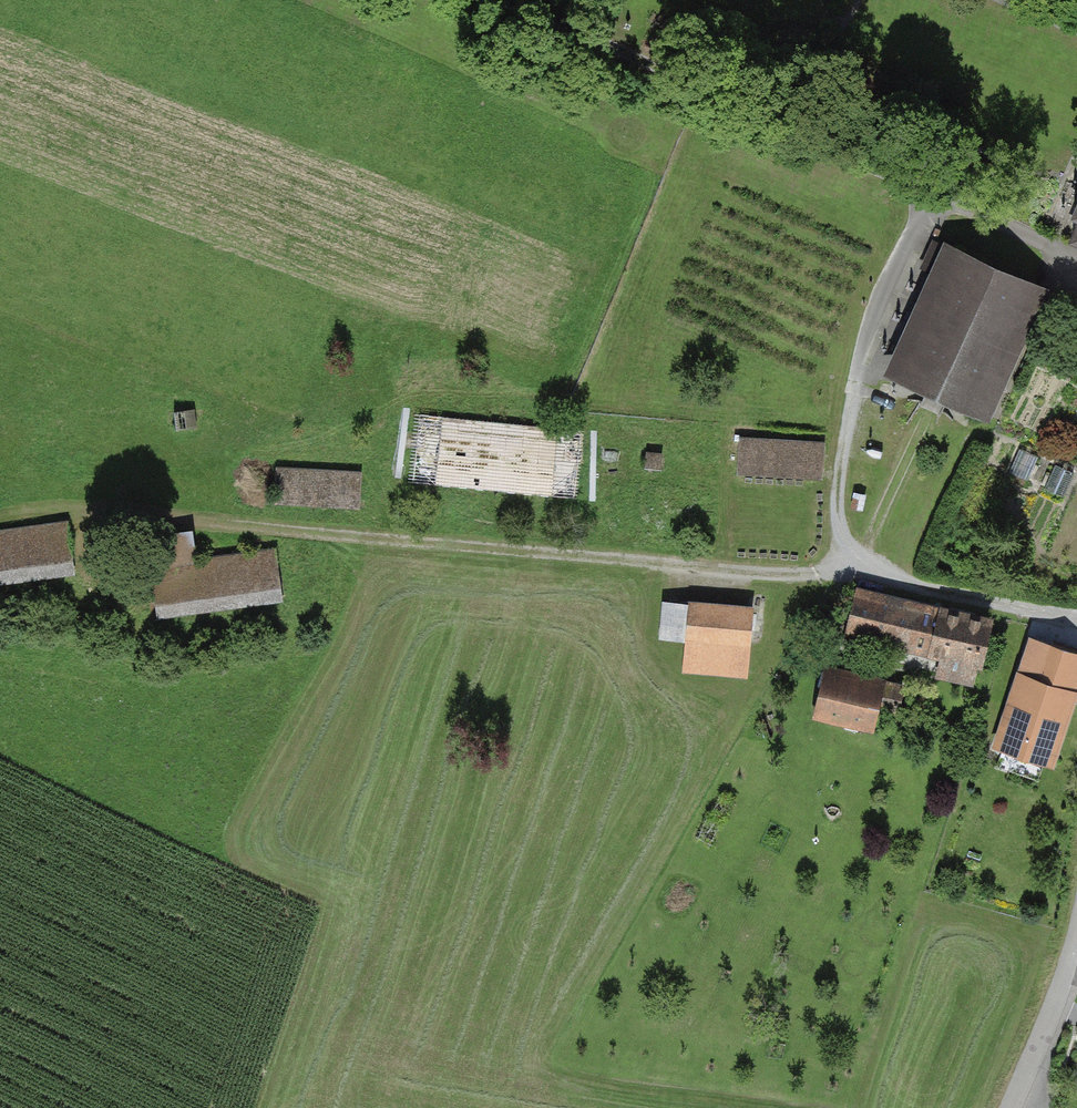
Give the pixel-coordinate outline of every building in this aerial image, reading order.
[(995,419),(1056,280),(945,232),(884,370),(995,419)] [(882,377),(863,444),(885,450),(904,383),(882,377)] [(408,413),(403,484),(492,490),(590,497),(595,426),(408,413)] [(821,480),(822,438),(741,436),(740,478),(821,480)] [(360,473),(276,466),(273,503),(357,510),(360,473)] [(0,528),(0,587),(92,579),(86,520),(0,528)] [(146,569),(152,617),(291,599),(285,551),(224,559),(146,569)] [(978,671),(989,619),(856,589),(844,641),(978,671)] [(750,605),(684,600),(678,675),(744,680),(750,605)] [(885,681),(828,668),(816,721),(873,734),(885,681)] [(1013,670),(988,747),(1056,769),(1076,705),(1076,691),(1013,670)]
